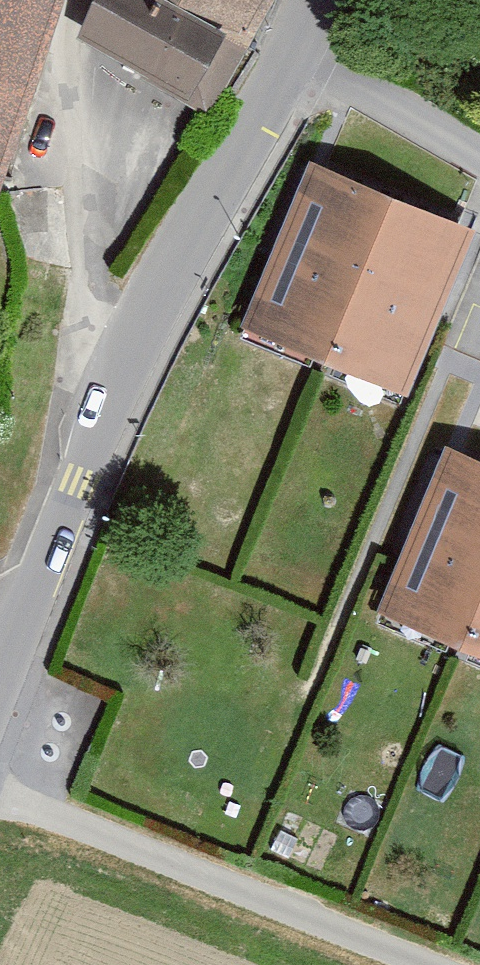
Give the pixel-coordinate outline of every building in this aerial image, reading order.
[(59,0),(0,0),(0,171),(59,0)] [(89,41),(200,97),(229,38),(155,0),(110,0),(89,41)] [(229,38),(249,0),(155,0),(229,38)] [(476,235),(309,166),(240,331),(407,400),(476,235)] [(386,619),(479,660),(479,469),(457,459),(386,619)]
